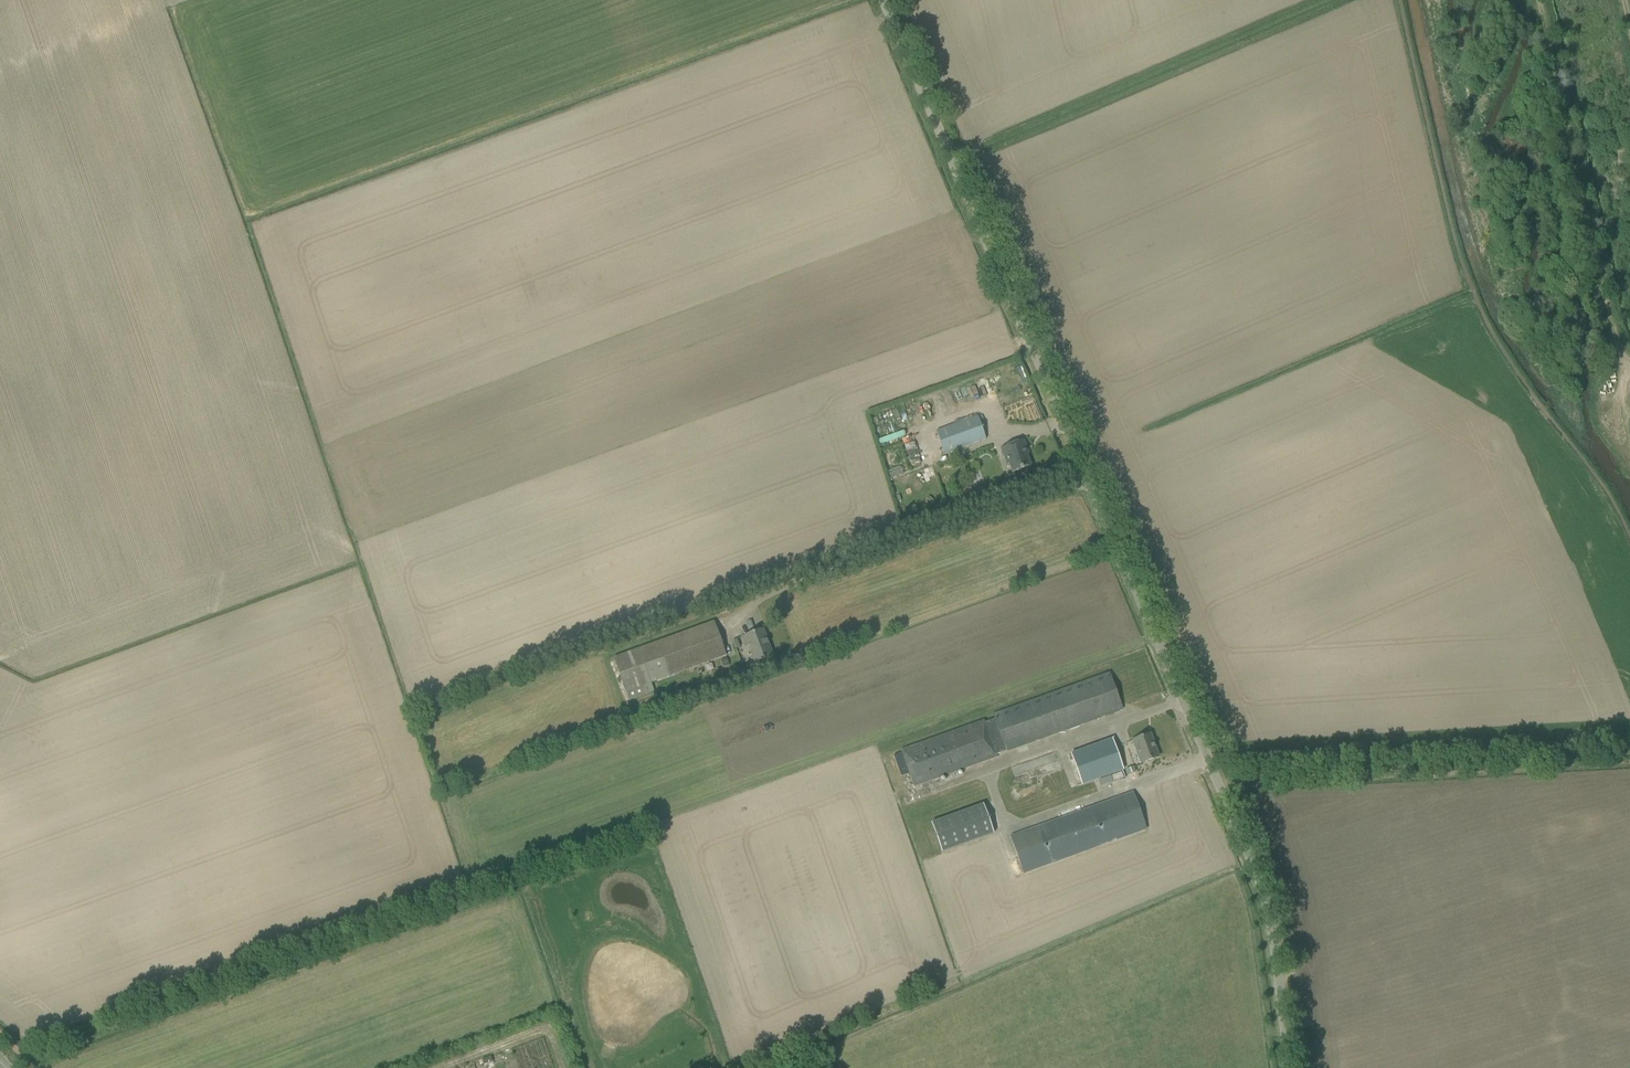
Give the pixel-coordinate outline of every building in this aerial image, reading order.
[(936,431),(944,454),(969,445),(975,443),(986,439),(977,416),(967,420),(936,431)] [(1001,448),(1004,457),(1006,456),(1012,473),(1031,466),(1027,455),(1029,454),(1024,440),(1001,448)] [(614,658),(626,691),(629,701),(654,692),(651,683),(726,655),(713,621),(614,658)] [(742,637),(745,646),(749,645),(755,662),(772,656),(763,630),(742,637)] [(901,753),(893,756),(901,777),(909,774),(914,788),(997,758),(996,755),(1006,751),(1007,752),(1122,710),(1109,673),(993,715),(995,719),(985,722),(984,720),(900,750),(901,753)] [(1133,740),(1141,763),(1158,757),(1150,734),(1133,740)] [(1071,754),(1082,784),(1123,770),(1112,740),(1071,754)] [(1010,837),(1023,874),(1144,830),(1131,793),(1010,837)] [(931,823),(941,852),(993,834),(983,804),(931,823)]
